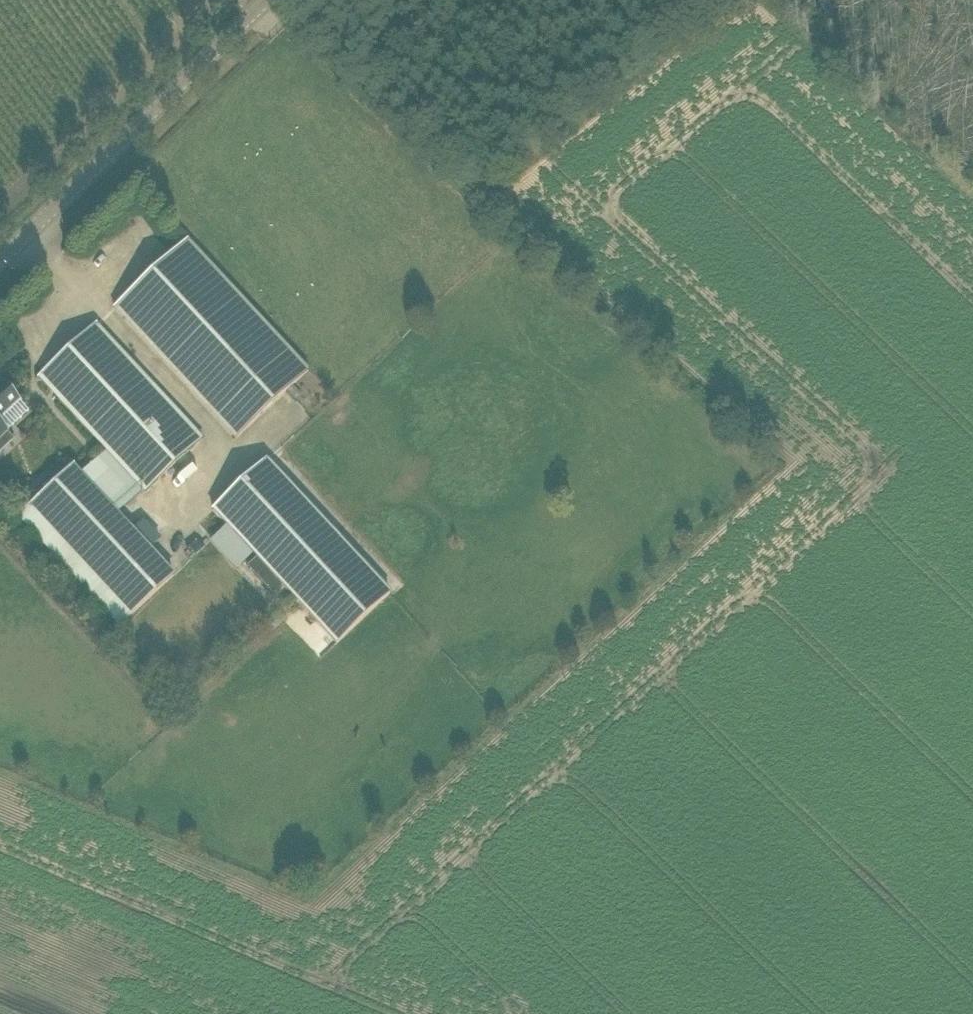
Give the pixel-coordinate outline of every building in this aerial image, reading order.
[(136,171),(129,177),(138,187),(145,180),(136,171)] [(114,308),(235,438),(308,370),(187,240),(114,308)] [(39,378),(145,492),(202,439),(96,324),(39,378)] [(19,401),(1,381),(0,382),(0,415),(3,412),(5,415),(19,401)] [(211,509),(335,643),(390,592),(266,458),(211,509)] [(119,626),(173,576),(72,467),(18,517),(119,626)]
